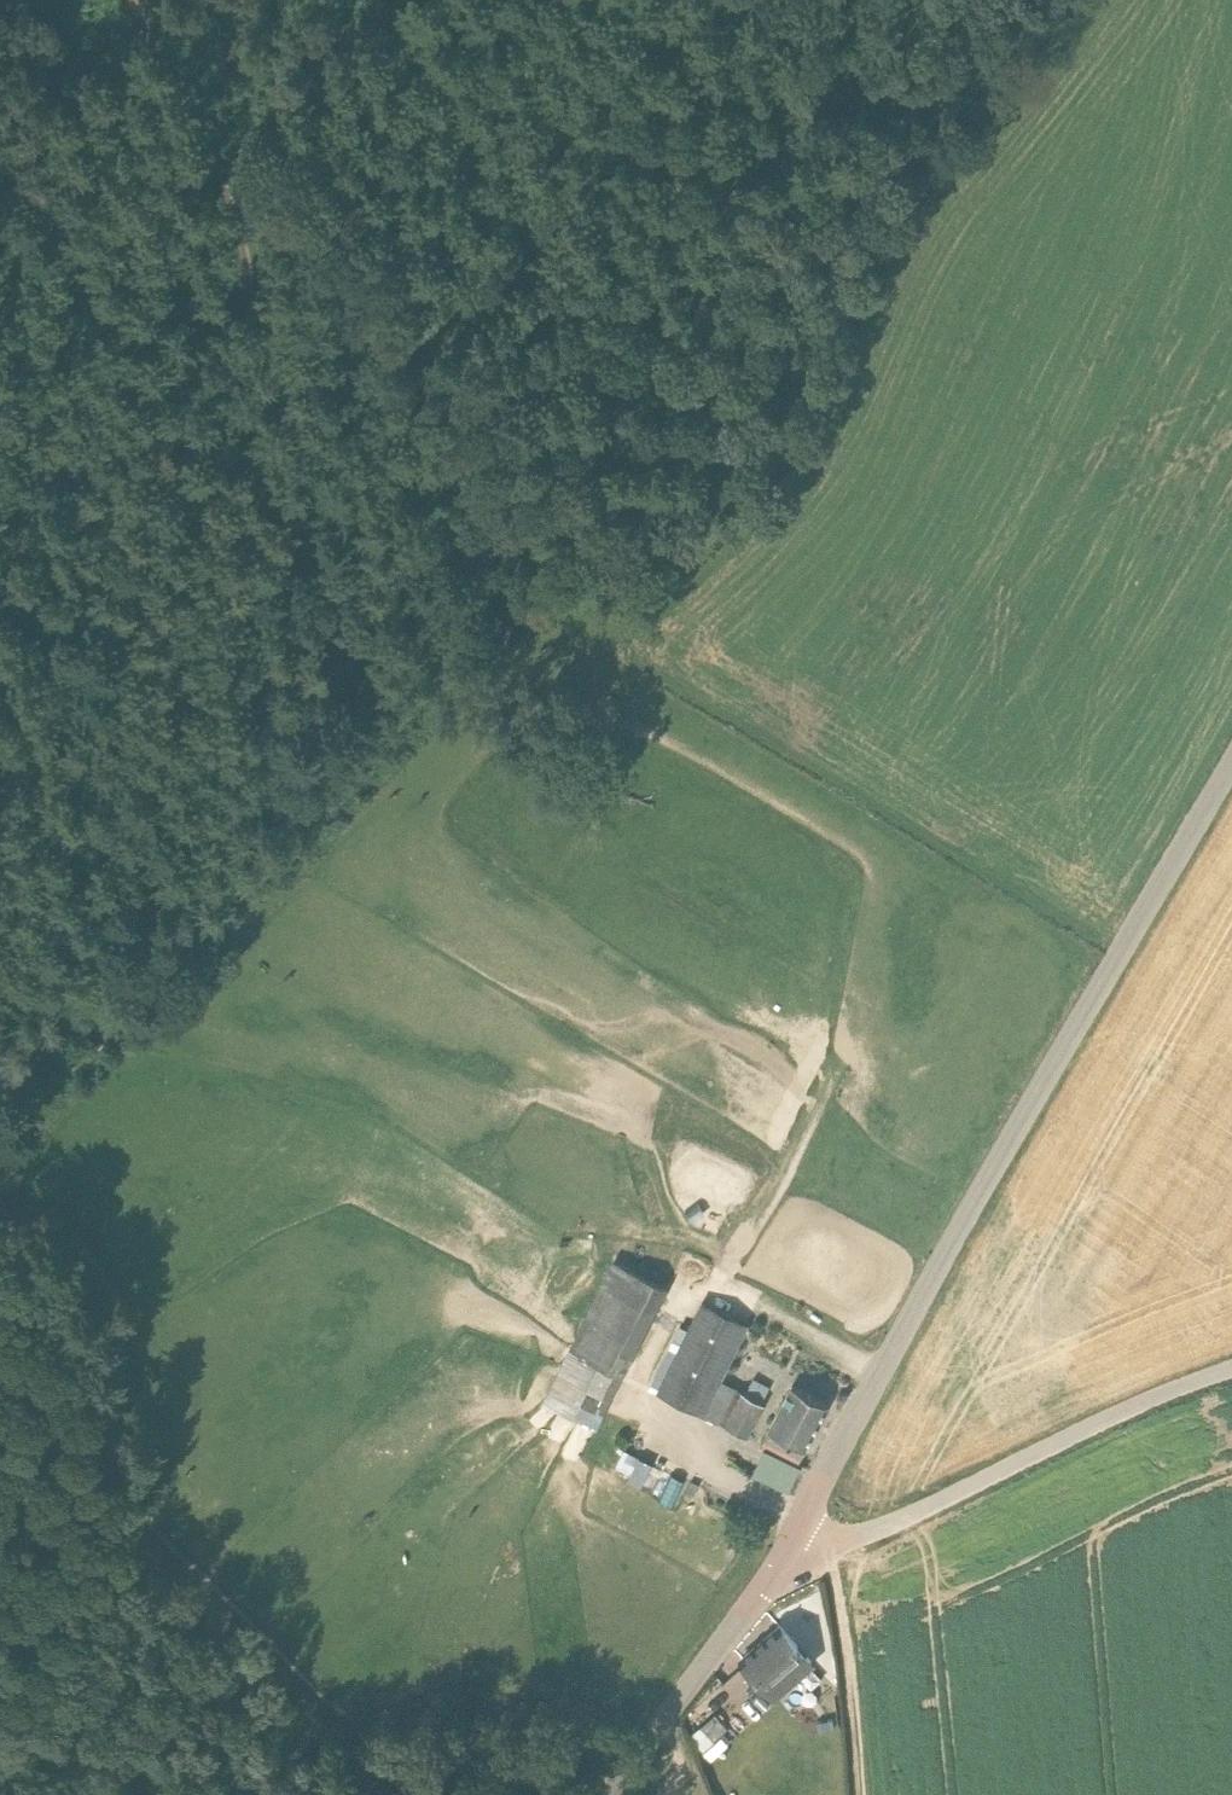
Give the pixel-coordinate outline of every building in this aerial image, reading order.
[(540,1403),(596,1431),(669,1286),(613,1258),(540,1403)] [(705,1416),(722,1381),(749,1325),(702,1300),(657,1392),(705,1416)] [(722,1381),(705,1416),(724,1425),(742,1390),(722,1381)] [(761,1443),(777,1451),(799,1462),(829,1403),(791,1384),(767,1429),(761,1443)] [(766,1403),(742,1390),(724,1425),(749,1436),(766,1403)] [(638,1469),(633,1480),(658,1490),(668,1465),(629,1449),(623,1463),(638,1469)] [(775,1694),(812,1661),(780,1625),(743,1659),(775,1694)] [(817,1731),(835,1728),(833,1718),(815,1722),(817,1731)]
